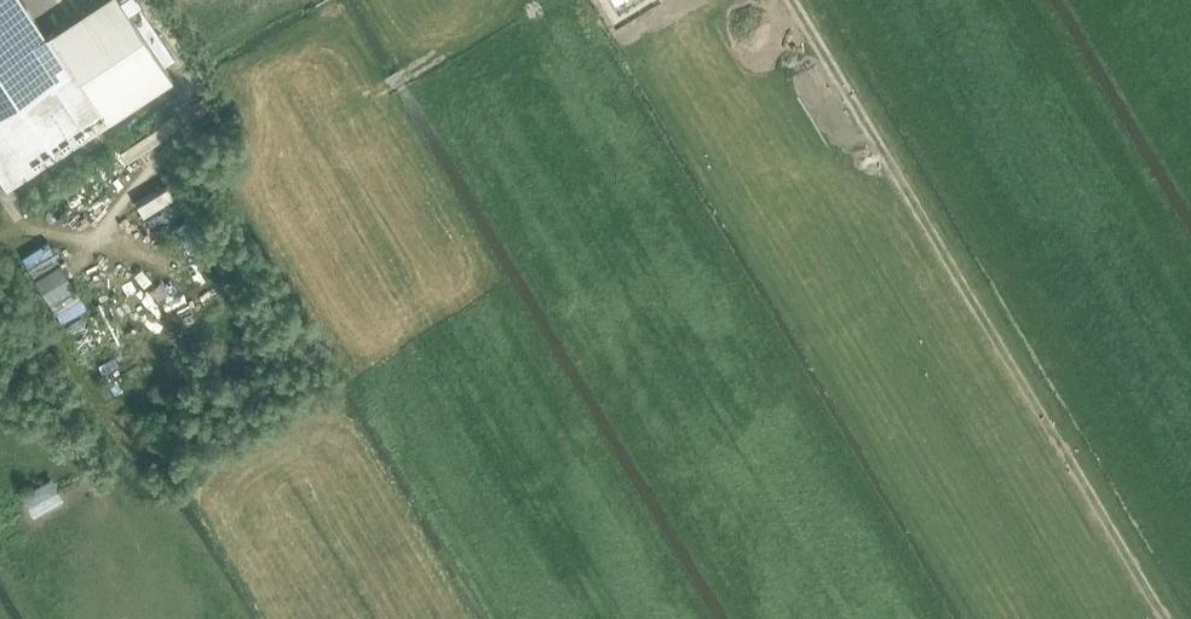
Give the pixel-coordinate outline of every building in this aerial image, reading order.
[(5,185),(7,188),(43,163),(55,155),(56,156),(172,78),(120,0),(100,0),(46,36),(21,0),(0,0),(0,178),(5,185)]
